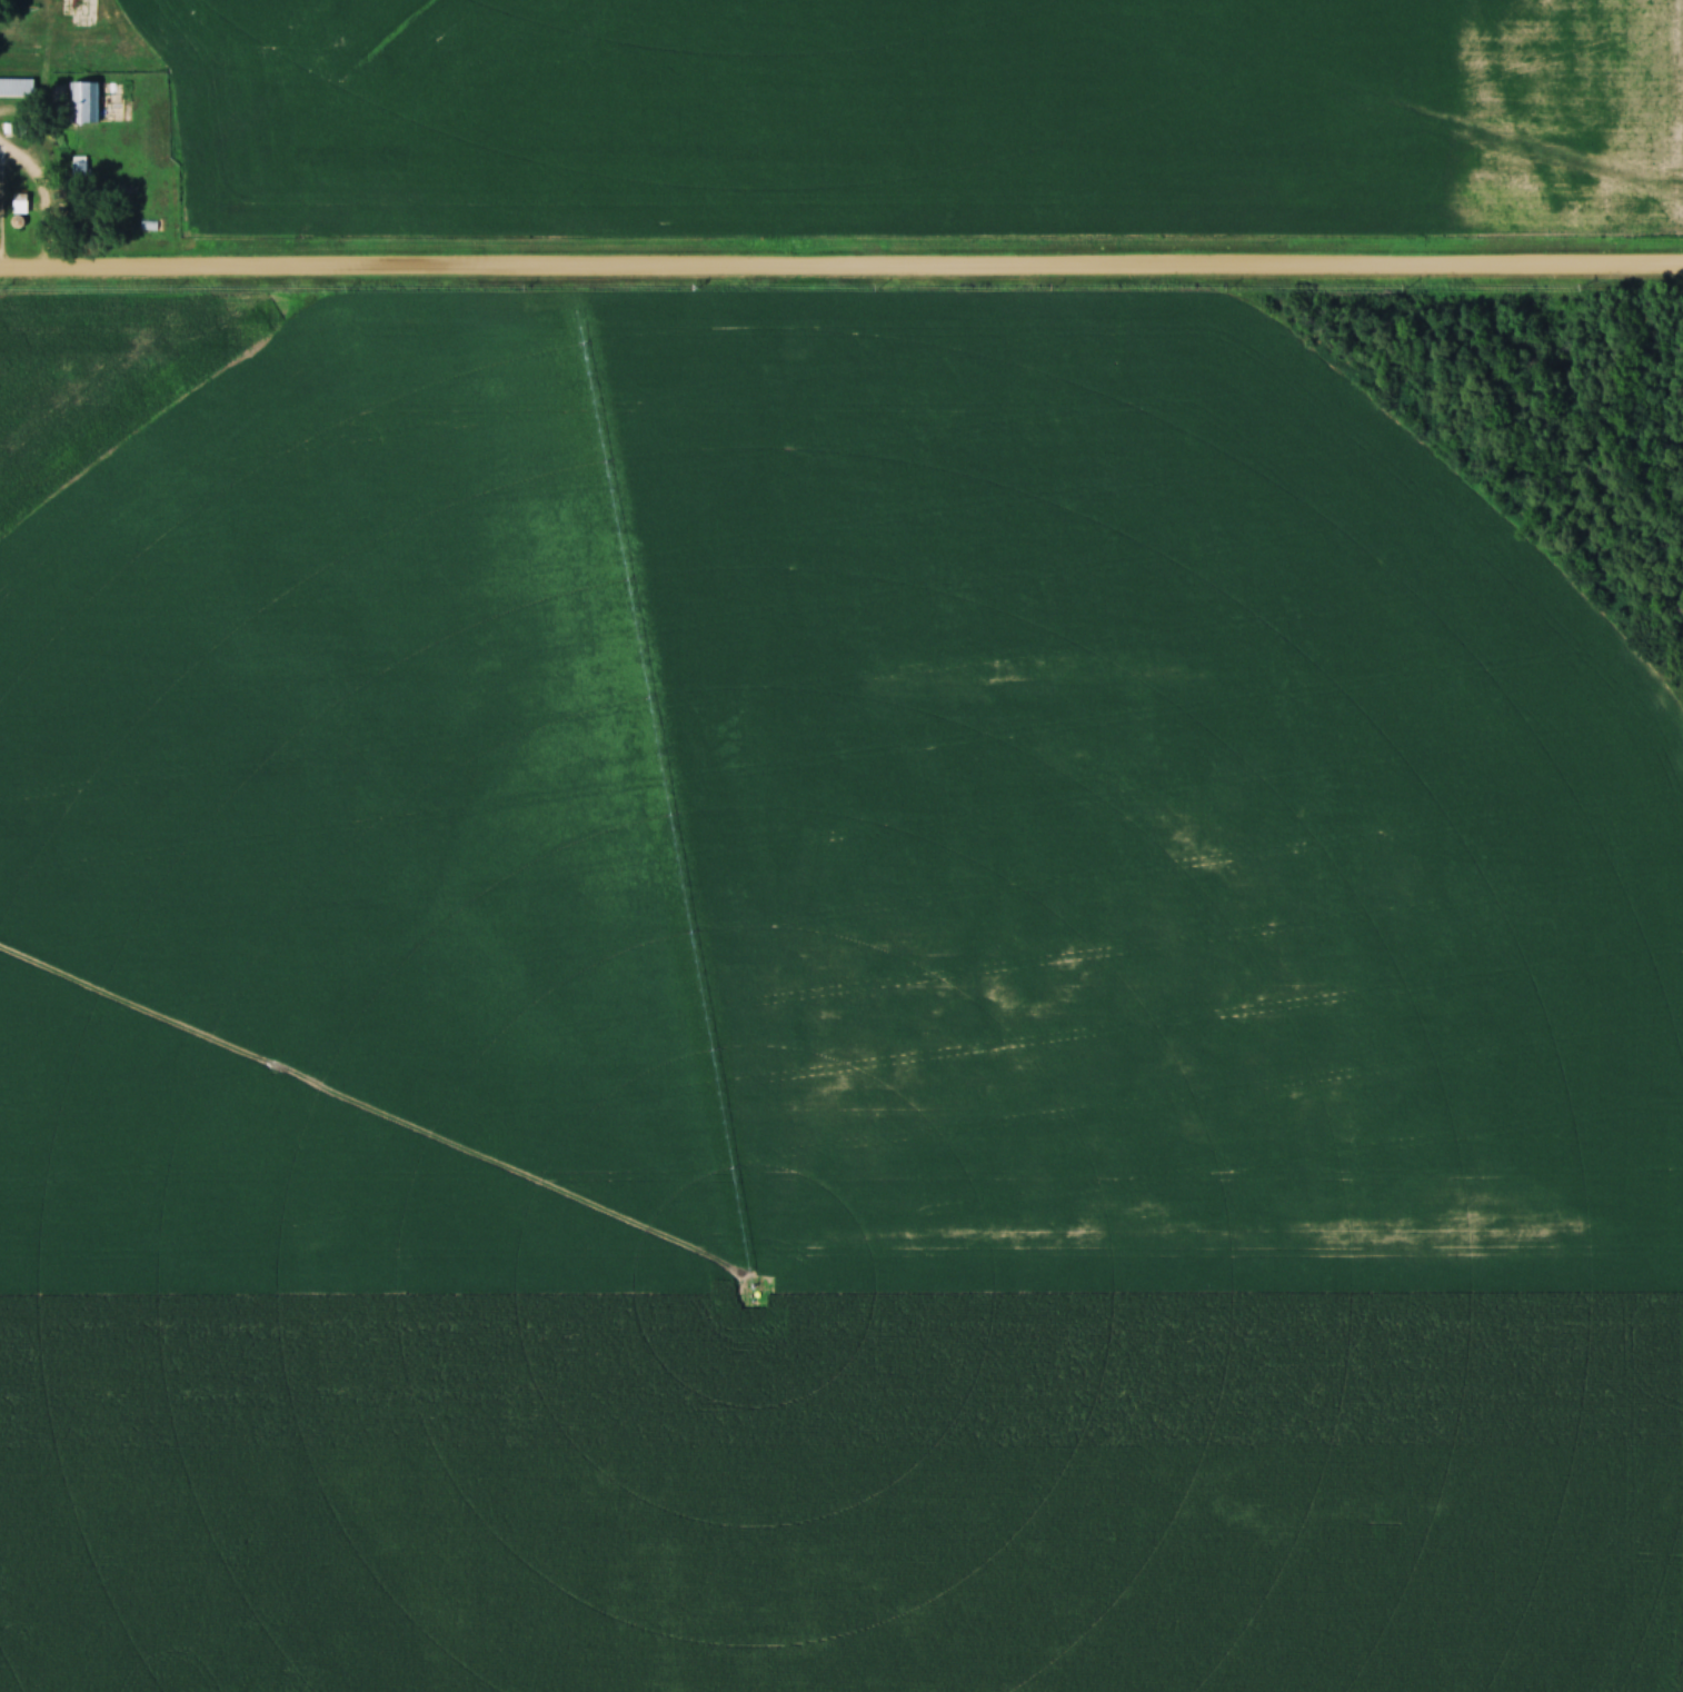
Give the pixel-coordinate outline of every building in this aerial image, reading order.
[(0,77),(0,96),(34,96),(34,77),(0,77)] [(72,82),(72,125),(100,125),(100,82),(72,82)] [(73,179),(88,179),(88,157),(73,157),(73,179)] [(25,212),(25,195),(15,195),(16,213),(25,212)]
